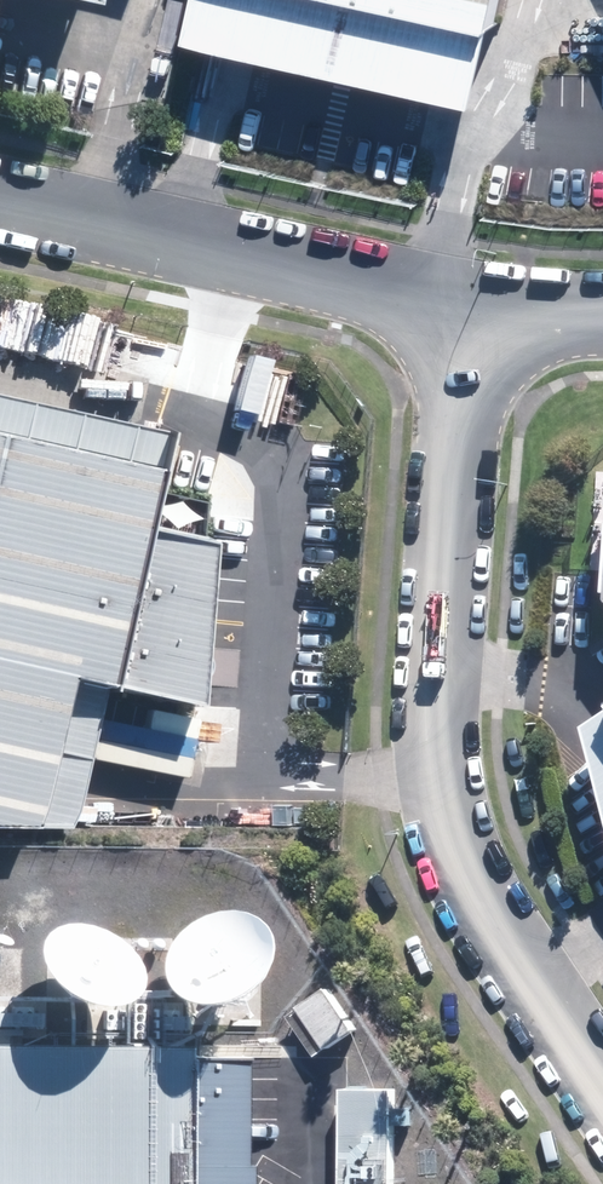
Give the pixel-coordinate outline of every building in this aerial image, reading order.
[(6,44),(16,0),(0,0),(0,43),(6,44)] [(107,9),(110,0),(69,0),(107,9)] [(490,0),(196,0),(187,42),(467,103),(490,0)] [(135,477),(143,436),(0,406),(0,449),(135,477)] [(0,449),(0,832),(19,832),(26,796),(41,725),(48,689),(89,697),(121,541),(135,477),(0,449)] [(89,697),(179,715),(195,552),(121,541),(89,697)] [(62,832),(89,697),(48,689),(19,832),(62,832)] [(602,839),(602,702),(576,720),(601,835),(602,839)] [(334,985),(294,1011),(321,1053),(361,1026),(334,985)] [(0,1050),(0,1183),(165,1183),(166,1060),(169,1053),(0,1050)] [(166,1060),(164,1183),(237,1183),(239,1062),(166,1060)] [(340,1093),(337,1183),(391,1183),(394,1095),(340,1093)]
